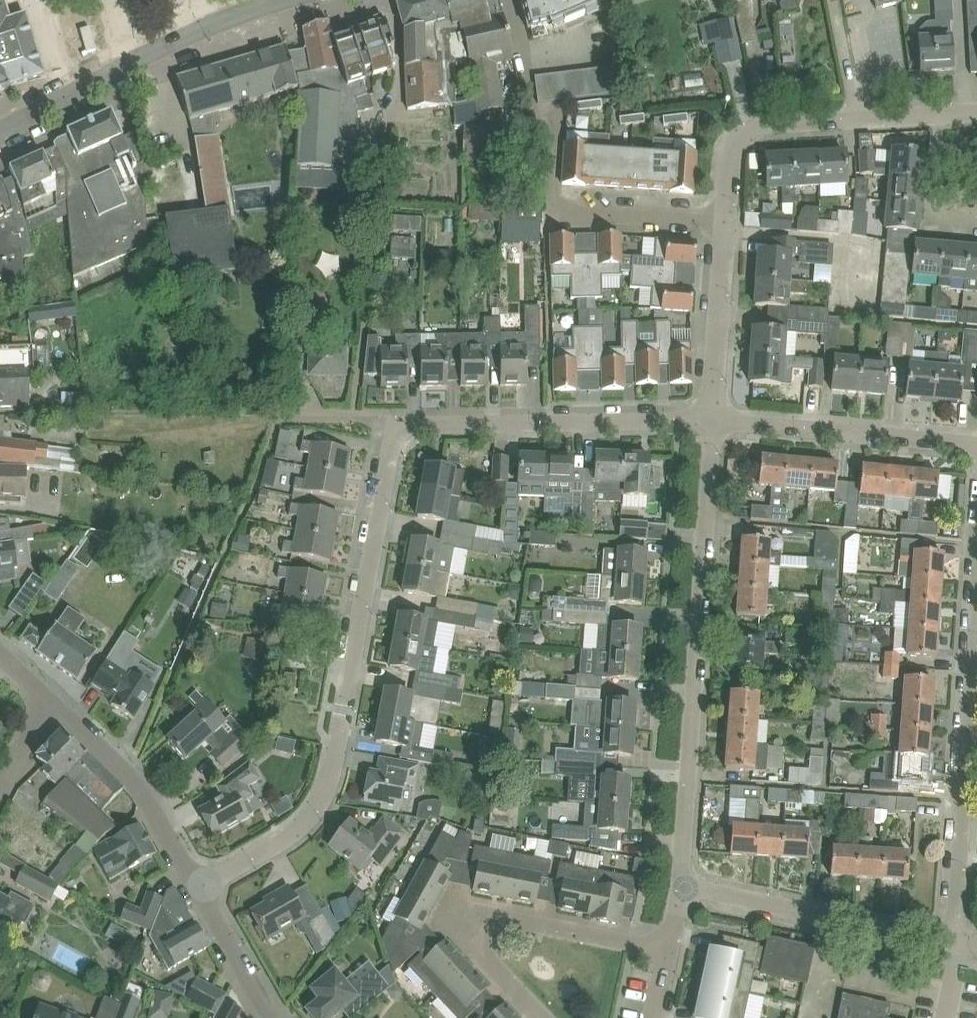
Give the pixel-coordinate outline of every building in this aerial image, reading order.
[(3,97),(1,90),(9,88),(9,86),(45,75),(26,14),(9,19),(3,0),(0,0),(0,98),(3,97)] [(408,108),(439,105),(438,104),(455,103),(452,63),(468,62),(462,33),(459,33),(457,25),(450,27),(443,0),(412,0),(397,4),(406,31),(408,108)] [(468,62),(469,62),(480,112),(504,107),(496,63),(513,58),(503,15),(499,15),(496,0),(443,0),(450,27),(457,25),(459,33),(462,33),(468,62)] [(528,30),(548,25),(549,27),(562,21),(563,24),(583,16),(582,13),(595,7),(593,3),(606,0),(521,0),(528,30)] [(736,17),(753,16),(751,0),(735,0),(736,17)] [(877,9),(901,2),(901,0),(874,0),(877,9)] [(934,8),(935,17),(952,16),(951,0),(934,0),(934,8)] [(966,1),(968,33),(969,53),(976,53),(976,0),(967,1),(966,1)] [(366,27),(358,30),(370,70),(371,70),(373,75),(391,69),(389,61),(392,60),(389,50),(393,49),(382,16),(365,21),(366,27)] [(920,29),(918,34),(919,39),(920,71),(952,69),(949,22),(952,21),(952,16),(935,17),(935,20),(935,22),(930,22),(925,23),(920,29)] [(733,18),(700,25),(704,45),(715,43),(737,38),(733,18)] [(297,92),(296,126),(298,126),(296,166),(336,168),(349,169),(348,189),(366,189),(367,170),(374,163),(354,142),(357,113),(359,93),(365,91),(362,82),(346,87),(332,38),(328,22),(301,30),(304,43),(305,50),(310,75),(296,78),(299,93),(297,92)] [(358,30),(332,38),(346,87),(362,82),(366,81),(363,72),(370,70),(358,30)] [(775,44),(764,45),(765,53),(776,51),(775,44)] [(214,66),(175,77),(189,119),(213,112),(295,86),(286,53),(285,47),(214,66)] [(622,66),(603,68),(607,94),(625,92),(622,66)] [(603,68),(586,70),(589,97),(607,94),(603,68)] [(586,70),(569,73),(573,99),(589,97),(586,70)] [(569,73),(552,75),(555,101),(572,99),(569,73)] [(552,75),(534,77),(538,103),(555,101),(552,75)] [(359,93),(357,113),(374,107),(369,94),(366,95),(365,91),(359,93)] [(601,100),(589,101),(590,109),(602,108),(601,100)] [(589,101),(577,103),(578,111),(590,109),(589,101)] [(57,140),(53,144),(55,148),(69,178),(65,180),(66,199),(68,216),(73,277),(97,266),(98,268),(128,254),(128,253),(130,252),(130,253),(145,247),(144,245),(147,244),(144,163),(140,165),(135,133),(122,138),(118,130),(111,113),(110,112),(105,114),(106,116),(79,129),(72,131),(71,130),(66,132),(68,135),(57,140)] [(643,114),(632,116),(633,124),(644,122),(643,114)] [(687,114),(675,115),(676,123),(688,122),(687,114)] [(675,115),(662,117),(663,125),(676,123),(675,115)] [(632,116),(619,117),(620,125),(633,124),(632,116)] [(501,125),(464,125),(463,206),(500,208),(501,125)] [(196,138),(197,149),(198,154),(216,151),(213,136),(196,138)] [(652,151),(649,189),(670,190),(670,191),(671,191),(674,151),(674,140),(653,139),(652,151)] [(921,141),(920,152),(924,153),(929,153),(930,142),(921,141)] [(565,143),(562,184),(584,185),(587,145),(565,143)] [(587,145),(584,185),(585,185),(586,184),(606,185),(609,148),(588,146),(588,145),(587,145)] [(26,221),(29,232),(68,216),(66,199),(65,180),(69,178),(55,148),(43,154),(43,153),(9,168),(13,177),(19,192),(26,221)] [(609,148),(606,185),(628,187),(630,149),(609,148)] [(630,149),(628,187),(649,189),(652,151),(630,149)] [(874,172),(874,174),(921,178),(924,153),(920,152),(893,150),(891,165),(874,163),(873,150),(861,151),(862,173),(874,172)] [(696,152),(674,151),(671,191),(693,193),(696,152)] [(818,153),(820,185),(847,183),(845,151),(818,153)] [(793,154),(794,186),(820,185),(818,153),(793,154)] [(793,204),(794,186),(793,154),(766,156),(768,188),(782,187),(783,205),(793,204)] [(890,176),(888,201),(919,205),(921,178),(874,174),(874,175),(890,176)] [(9,197),(20,244),(22,257),(34,255),(29,232),(26,221),(19,192),(13,177),(2,182),(9,197)] [(857,179),(855,200),(860,200),(861,197),(866,197),(867,180),(857,179)] [(20,244),(9,197),(2,182),(1,180),(0,181),(0,248),(20,244)] [(206,211),(166,217),(174,278),(237,271),(225,187),(203,191),(206,211)] [(855,200),(853,211),(853,219),(864,220),(866,197),(861,197),(860,200),(855,200)] [(888,228),(887,240),(911,242),(912,230),(916,231),(919,205),(888,201),(885,228),(888,228)] [(502,209),(501,220),(528,222),(529,210),(502,209)] [(818,221),(816,231),(852,233),(853,219),(853,211),(839,211),(838,222),(818,221)] [(469,212),(468,224),(483,225),(483,212),(469,212)] [(762,215),(761,227),(791,229),(792,217),(762,215)] [(390,216),(389,231),(420,233),(421,218),(390,216)] [(798,230),(816,231),(818,221),(799,219),(798,230)] [(599,254),(586,254),(586,298),(601,298),(601,275),(621,274),(621,271),(621,259),(620,236),(598,236),(599,254)] [(572,237),(550,237),(551,277),(571,277),(572,298),(577,298),(577,311),(578,311),(587,311),(586,298),(586,254),(572,255),(572,237)] [(390,258),(415,260),(416,240),(391,238),(390,258)] [(695,242),(655,239),(654,259),(633,257),(633,260),(632,272),(675,275),(676,262),(694,263),(695,242)] [(759,251),(757,278),(791,280),(793,254),(798,255),(798,262),(831,264),(831,257),(832,244),(801,242),(780,241),(772,240),(771,252),(759,251)] [(887,240),(886,253),(910,255),(911,242),(887,240)] [(912,273),(938,276),(941,245),(915,242),(912,273)] [(25,287),(21,257),(22,257),(20,244),(0,248),(0,290),(25,287)] [(941,245),(938,276),(939,276),(938,287),(950,288),(951,277),(965,278),(968,247),(941,245)] [(965,278),(976,279),(976,248),(968,247),(965,278)] [(904,319),(910,255),(886,253),(880,316),(904,319)] [(633,260),(621,259),(621,271),(632,272),(633,260)] [(632,272),(631,287),(641,288),(652,288),(651,306),(651,308),(690,311),(692,290),(674,288),(675,275),(632,272)] [(791,281),(791,280),(757,278),(755,304),(789,307),(790,294),(807,295),(808,283),(791,281)] [(73,302),(41,306),(43,321),(75,316),(73,302)] [(515,346),(501,346),(500,346),(500,359),(500,384),(527,384),(526,359),(540,359),(540,306),(525,306),(525,333),(514,333),(515,346)] [(797,307),(796,319),(827,321),(827,317),(828,309),(797,307)] [(915,318),(936,320),(936,314),(933,313),(934,309),(916,307),(915,318)] [(630,309),(620,309),(621,323),(623,323),(623,366),(636,366),(636,384),(658,384),(657,366),(657,322),(654,322),(655,328),(655,343),(637,343),(636,329),(636,322),(630,323),(630,309)] [(936,314),(936,320),(955,322),(956,311),(934,309),(933,313),(936,314)] [(573,350),(553,350),(554,390),(576,390),(575,372),(589,372),(588,327),(587,311),(578,311),(578,327),(572,327),(573,337),(573,350)] [(665,311),(654,311),(654,322),(657,322),(657,366),(670,365),(670,383),(692,383),(691,342),(670,343),(670,331),(670,321),(666,321),(665,311)] [(976,324),(976,313),(968,312),(967,323),(976,324)] [(460,347),(460,359),(460,381),(460,385),(487,384),(487,368),(487,359),(500,359),(500,346),(501,346),(500,333),(500,317),(486,318),(486,334),(475,334),(460,334),(460,347)] [(827,317),(827,321),(826,334),(824,348),(836,349),(839,318),(827,317)] [(795,332),(826,334),(827,321),(796,319),(795,332)] [(603,326),(588,327),(589,372),(602,371),(602,389),(624,389),(624,386),(623,366),(623,323),(621,323),(622,348),(604,349),(603,326)] [(886,354),(898,355),(901,324),(889,323),(886,354)] [(901,324),(898,355),(912,356),(914,325),(901,324)] [(754,328),(752,355),(783,357),(785,331),(754,328)] [(961,357),(961,361),(963,361),(973,362),(976,331),(964,329),(961,357)] [(407,360),(420,360),(420,347),(421,347),(421,334),(396,334),(396,347),(380,347),(381,338),(368,337),(364,374),(381,376),(381,385),(407,385),(407,360)] [(420,347),(420,360),(420,385),(447,385),(446,360),(460,359),(460,347),(460,334),(435,334),(436,347),(421,347),(420,347)] [(28,373),(37,372),(36,358),(36,346),(32,346),(31,336),(11,337),(12,347),(0,347),(0,374),(28,373)] [(345,347),(311,346),(311,372),(344,373),(345,347)] [(906,396),(932,398),(937,354),(926,353),(924,366),(909,364),(906,396)] [(949,355),(937,354),(932,398),(946,400),(946,404),(957,405),(958,401),(959,401),(962,369),(948,368),(949,355)] [(752,355),(750,381),(781,383),(782,369),(809,371),(810,359),(795,358),(795,359),(783,358),(783,357),(752,355)] [(831,389),(857,391),(860,360),(834,357),(831,389)] [(823,360),(810,359),(809,371),(809,385),(822,386),(823,360)] [(860,360),(857,391),(884,394),(887,362),(860,360)] [(19,405),(29,405),(28,373),(0,374),(0,406),(19,405)] [(85,393),(61,393),(61,406),(85,406),(85,393)] [(5,417),(0,418),(0,434),(11,434),(11,425),(5,426),(5,417)] [(279,430),(278,439),(288,440),(289,431),(279,430)] [(33,466),(84,473),(85,466),(74,465),(76,451),(0,440),(0,463),(33,466)] [(310,452),(308,466),(345,473),(350,449),(302,440),(300,450),(310,452)] [(596,454),(594,492),(620,493),(622,455),(596,454)] [(622,455),(620,493),(647,494),(647,482),(652,483),(652,469),(648,468),(648,456),(622,455)] [(518,496),(544,497),(545,457),(519,456),(518,496)] [(506,482),(507,457),(494,457),(493,482),(506,482)] [(545,457),(544,497),(564,498),(564,504),(570,504),(569,518),(581,519),(582,493),(570,493),(570,485),(571,485),(572,458),(545,457)] [(761,458),(759,485),(784,487),(786,461),(761,458)] [(812,463),(786,461),(784,487),(809,489),(812,463)] [(837,465),(812,463),(809,489),(835,492),(834,502),(846,503),(848,483),(836,482),(837,465)] [(420,477),(417,489),(422,490),(460,498),(461,491),(464,472),(427,465),(424,478),(420,477)] [(341,497),(345,473),(308,466),(305,480),(295,478),(293,489),(341,497)] [(26,483),(27,467),(0,467),(0,483),(26,483)] [(848,483),(846,503),(844,527),(856,528),(858,507),(884,509),(888,470),(862,468),(860,484),(848,483)] [(888,470),(884,509),(884,510),(897,511),(898,498),(910,499),(912,472),(888,470)] [(264,471),(262,483),(273,486),(276,474),(264,471)] [(910,499),(908,521),(919,522),(917,534),(927,535),(936,536),(937,523),(922,522),(923,510),(924,500),(936,501),(949,503),(952,476),(938,475),(913,472),(910,499)] [(26,483),(0,483),(0,503),(20,504),(20,499),(25,499),(26,483)] [(260,489),(258,502),(265,503),(267,490),(260,489)] [(418,493),(417,501),(420,504),(417,517),(443,521),(451,523),(449,534),(474,538),(476,527),(459,523),(460,517),(456,517),(460,498),(422,490),(422,492),(418,493)] [(594,493),(582,493),(581,519),(581,535),(593,536),(594,501),(594,493)] [(298,515),(296,529),(333,536),(338,512),(290,503),(288,513),(298,515)] [(752,505),(751,518),(770,520),(772,507),(770,507),(752,505)] [(772,507),(770,520),(787,522),(788,509),(783,508),(772,507)] [(504,532),(504,544),(518,544),(519,519),(519,508),(505,508),(505,518),(504,532)] [(13,542),(27,540),(34,539),(32,527),(10,531),(9,530),(8,520),(0,520),(0,544),(13,542)] [(900,533),(917,534),(918,522),(908,521),(901,520),(900,533)] [(620,538),(645,540),(646,523),(621,521),(620,538)] [(782,528),(781,537),(814,539),(814,531),(782,528)] [(329,561),(333,536),(296,529),(293,543),(283,541),(281,552),(329,561)] [(554,548),(555,534),(530,532),(529,546),(554,548)] [(807,569),(824,570),(836,571),(839,541),(831,533),(815,532),(813,559),(807,558),(807,569)] [(413,540),(408,566),(450,574),(454,549),(468,551),(488,555),(488,554),(500,556),(501,550),(502,543),(490,541),(474,538),(449,534),(447,547),(439,546),(439,545),(413,540)] [(239,536),(233,550),(248,553),(251,538),(239,536)] [(743,538),(741,564),(768,567),(780,567),(781,553),(769,552),(770,540),(743,538)] [(15,580),(13,569),(17,568),(17,564),(13,542),(0,544),(0,582),(15,580)] [(502,543),(501,550),(519,553),(520,544),(518,544),(504,544),(502,543)] [(604,549),(602,576),(643,579),(645,552),(618,550),(604,549)] [(914,565),(913,578),(941,580),(943,553),(915,551),(915,552),(901,551),(900,563),(914,565)] [(858,555),(844,554),(843,573),(857,574),(858,555)] [(68,560),(45,593),(57,601),(79,569),(68,560)] [(741,564),(739,590),(766,591),(768,567),(741,564)] [(287,579),(284,593),(322,599),(326,575),(278,566),(276,577),(287,579)] [(450,574),(408,566),(403,592),(437,598),(435,610),(491,620),(497,622),(499,608),(445,599),(450,574)] [(824,570),(822,596),(834,596),(836,571),(824,570)] [(8,608),(21,617),(46,583),(33,574),(8,608)] [(555,598),(554,610),(606,613),(606,602),(641,604),(643,579),(602,576),(601,601),(555,598)] [(881,589),(880,601),(938,606),(941,580),(913,578),(911,592),(895,591),(895,590),(881,589)] [(186,588),(177,602),(189,609),(198,596),(196,595),(189,590),(186,588)] [(778,592),(766,591),(739,590),(737,616),(764,618),(765,606),(777,606),(778,592)] [(317,624),(322,599),(284,593),(282,607),(271,605),(269,615),(317,624)] [(833,614),(834,596),(822,596),(820,613),(833,614)] [(880,601),(879,614),(893,615),(893,613),(895,614),(893,628),(896,628),(908,629),(936,632),(938,606),(880,601)] [(212,602),(211,614),(226,617),(228,604),(212,602)] [(837,608),(837,620),(848,620),(849,608),(837,608)] [(47,638),(29,627),(20,641),(36,652),(35,654),(77,682),(97,653),(79,640),(84,633),(79,630),(85,621),(68,609),(57,626),(56,625),(47,638)] [(543,609),(542,622),(585,625),(583,651),(637,654),(639,628),(605,625),(606,613),(554,610),(546,609),(543,609)] [(491,620),(435,610),(433,622),(489,632),(491,620)] [(399,615),(395,641),(433,648),(437,627),(424,625),(425,620),(399,615)] [(202,626),(196,638),(209,644),(215,632),(202,626)] [(520,627),(518,642),(532,644),(534,629),(520,627)] [(934,658),(936,632),(908,629),(906,656),(934,658)] [(785,644),(809,646),(810,632),(787,631),(785,644)] [(831,634),(829,658),(843,659),(845,635),(831,634)] [(248,636),(244,651),(262,655),(265,640),(248,636)] [(762,642),(735,640),(733,668),(753,669),(760,670),(761,654),(776,655),(777,643),(762,642)] [(395,641),(390,666),(416,671),(416,670),(424,672),(421,686),(462,694),(473,696),(474,694),(463,692),(465,680),(433,675),(438,649),(433,648),(395,641)] [(106,661),(92,683),(115,698),(111,704),(133,719),(154,687),(152,685),(161,671),(131,652),(126,659),(113,650),(106,661)] [(576,676),(575,688),(601,690),(602,678),(609,679),(636,680),(637,654),(583,651),(581,651),(579,676),(576,676)] [(884,653),(883,665),(898,666),(899,654),(893,654),(884,653)] [(898,679),(898,666),(883,665),(882,678),(898,679)] [(284,674),(283,693),(295,695),(296,675),(284,674)] [(905,677),(903,704),(931,706),(933,679),(905,677)] [(507,690),(497,682),(491,690),(500,697),(507,690)] [(514,683),(513,696),(536,698),(573,701),(573,700),(590,701),(589,726),(591,726),(632,729),(632,726),(635,724),(636,714),(633,712),(634,704),(607,702),(600,702),(601,690),(575,688),(566,687),(537,685),(514,683)] [(385,690),(381,716),(423,724),(436,727),(440,701),(460,705),(462,694),(421,686),(419,697),(411,695),(385,690)] [(731,692),(730,718),(756,720),(758,694),(731,692)] [(198,693),(190,700),(197,707),(205,701),(198,693)] [(814,706),(812,723),(825,725),(826,707),(818,707),(818,695),(805,694),(805,706),(814,706)] [(195,717),(169,741),(185,759),(205,741),(215,752),(212,755),(222,767),(240,751),(246,745),(224,721),(205,701),(197,707),(191,713),(195,717)] [(507,703),(493,701),(489,735),(502,737),(507,703)] [(903,704),(901,729),(929,731),(931,706),(903,704)] [(871,715),(870,727),(886,729),(887,716),(871,715)] [(381,716),(376,742),(395,746),(410,748),(408,760),(451,768),(453,755),(432,752),(418,749),(423,724),(381,716)] [(730,718),(728,743),(755,745),(756,720),(730,718)] [(824,742),(825,725),(812,723),(811,741),(824,742)] [(542,756),(542,762),(556,763),(595,765),(596,754),(604,754),(630,756),(632,729),(591,726),(589,752),(571,751),(557,750),(557,756),(542,756)] [(885,741),(886,729),(870,727),(869,740),(885,741)] [(505,740),(503,757),(515,759),(519,730),(507,729),(506,739),(505,739),(505,740)] [(901,729),(899,755),(928,757),(929,731),(901,729)] [(43,773),(54,784),(82,756),(60,734),(36,758),(47,769),(43,773)] [(279,736),(276,750),(291,754),(295,740),(279,736)] [(489,756),(487,775),(500,776),(503,757),(505,740),(491,737),(489,756)] [(768,746),(755,745),(728,743),(726,769),(753,771),(766,772),(768,746)] [(789,769),(789,783),(815,784),(818,784),(821,782),(822,777),(823,758),(824,749),(810,748),(810,750),(810,757),(808,770),(789,769)] [(102,810),(123,789),(86,751),(82,756),(54,784),(56,786),(59,784),(61,786),(44,803),(84,836),(77,846),(89,855),(93,850),(106,835),(119,827),(102,810)] [(835,751),(832,761),(843,764),(846,754),(835,751)] [(928,757),(899,755),(885,754),(884,774),(871,773),(870,789),(898,791),(899,782),(926,784),(928,757)] [(417,766),(380,759),(377,774),(374,773),(372,783),(368,782),(365,801),(382,804),(381,808),(397,811),(402,784),(413,786),(417,766)] [(222,797),(199,810),(214,836),(254,813),(246,800),(254,796),(248,786),(260,779),(249,761),(238,769),(215,786),(222,797)] [(542,762),(541,774),(555,775),(556,763),(542,762)] [(595,765),(556,763),(555,775),(569,776),(587,778),(585,803),(596,803),(627,806),(628,780),(602,778),(594,777),(595,765)] [(469,772),(466,794),(484,797),(487,775),(469,772)] [(497,777),(497,790),(509,790),(509,777),(497,777)] [(25,782),(18,789),(30,796),(36,788),(25,782)] [(730,854),(756,856),(758,829),(761,789),(732,787),(731,799),(746,801),(744,828),(732,827),(730,854)] [(768,802),(784,803),(785,790),(769,789),(768,802)] [(784,803),(784,809),(802,810),(802,805),(803,791),(785,790),(784,803)] [(844,807),(862,808),(863,795),(845,794),(844,807)] [(863,795),(862,808),(886,810),(887,797),(863,795)] [(887,797),(886,810),(887,810),(887,811),(896,812),(916,813),(917,799),(887,797)] [(596,803),(594,829),(599,830),(617,831),(625,832),(627,806),(596,803)] [(491,813),(490,825),(507,826),(508,814),(491,813)] [(402,835),(383,820),(370,837),(349,821),(330,847),(345,859),(360,870),(368,859),(378,866),(402,835)] [(108,842),(106,835),(93,850),(110,879),(156,854),(139,825),(108,842)] [(552,825),(552,839),(590,841),(591,829),(591,828),(552,825)] [(715,833),(715,839),(719,843),(725,843),(729,839),(730,834),(726,829),(720,829),(715,833)] [(758,829),(756,856),(781,858),(783,831),(758,829)] [(783,831),(781,858),(807,860),(808,855),(808,854),(820,855),(821,834),(784,831),(783,831)] [(425,860),(409,889),(434,903),(450,876),(439,870),(442,864),(443,865),(446,860),(466,864),(472,836),(460,832),(456,840),(443,832),(427,861),(425,860)] [(568,845),(549,841),(547,854),(566,857),(568,845)] [(77,846),(47,879),(59,886),(60,887),(69,876),(89,855),(77,846)] [(473,891),(504,897),(513,854),(474,846),(471,864),(478,866),(473,891)] [(831,876),(857,878),(859,849),(833,847),(831,876)] [(859,849),(857,878),(882,880),(884,851),(883,851),(859,849)] [(910,853),(884,851),(882,880),(908,881),(910,853)] [(513,854),(504,897),(534,904),(539,878),(547,880),(551,862),(513,854)] [(642,874),(643,860),(635,859),(634,873),(642,874)] [(558,908),(589,915),(597,871),(559,863),(555,882),(563,883),(558,908)] [(50,902),(59,886),(25,866),(16,883),(50,902)] [(597,871),(589,915),(592,915),(591,919),(618,925),(624,895),(632,897),(636,879),(597,871)] [(275,900),(251,913),(267,940),(268,939),(283,931),(304,919),(307,924),(323,951),(335,936),(334,933),(323,915),(307,885),(292,894),(288,887),(273,896),(275,900)] [(149,937),(168,970),(208,947),(174,887),(166,892),(164,897),(151,931),(149,937)] [(419,930),(434,903),(409,889),(393,916),(396,918),(394,922),(392,921),(382,939),(393,974),(418,951),(404,936),(406,931),(405,930),(409,924),(419,930)] [(126,903),(120,920),(149,931),(162,898),(147,892),(140,909),(126,903)] [(0,896),(0,935),(1,935),(4,930),(15,936),(21,923),(25,925),(35,906),(11,893),(7,900),(0,896)] [(337,921),(351,917),(345,899),(331,903),(337,921)] [(113,925),(107,938),(125,947),(131,933),(113,925)] [(708,958),(702,984),(749,995),(754,970),(762,971),(761,973),(806,983),(813,949),(768,940),(766,949),(759,947),(760,945),(723,937),(723,938),(720,952),(709,949),(708,958)] [(407,967),(434,995),(466,965),(445,942),(426,960),(421,954),(407,967)] [(434,995),(455,1017),(467,1017),(474,1011),(469,1005),(488,988),(466,965),(434,995)] [(306,1008),(309,1012),(307,1013),(311,1017),(328,1017),(343,1006),(352,1017),(362,1008),(390,987),(389,986),(377,971),(374,967),(354,983),(349,976),(343,981),(333,969),(309,988),(317,998),(306,1008)] [(34,975),(32,982),(35,989),(42,991),(49,988),(51,980),(48,974),(41,971),(34,975)] [(186,1000),(215,1016),(226,994),(197,979),(186,1000)] [(391,988),(388,990),(394,998),(402,992),(396,984),(393,986),(391,988)] [(695,1017),(744,1017),(749,995),(702,984),(696,1011),(695,1017)] [(175,992),(153,990),(150,1017),(173,1017),(175,992)] [(116,1017),(135,1017),(141,1001),(125,995),(121,1005),(116,1017)] [(890,1005),(842,995),(838,1017),(888,1017),(890,1005)] [(121,1005),(105,997),(97,1017),(116,1017),(121,1005)] [(216,1017),(237,1017),(242,1009),(226,1000),(216,1017)] [(504,1005),(490,1017),(516,1017),(504,1005)] [(76,1017),(58,1010),(57,1013),(39,1006),(35,1017),(76,1017)]
